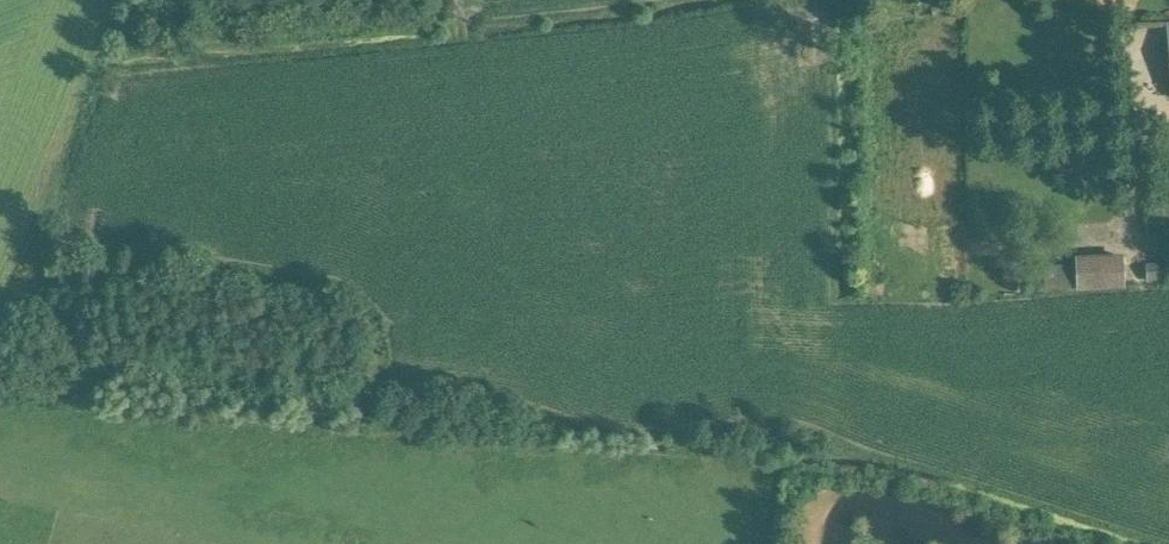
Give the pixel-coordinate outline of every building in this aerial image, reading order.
[(1120,258),(1075,260),(1076,289),(1121,287),(1120,258)] [(1145,266),(1146,281),(1162,281),(1162,266),(1145,266)]
